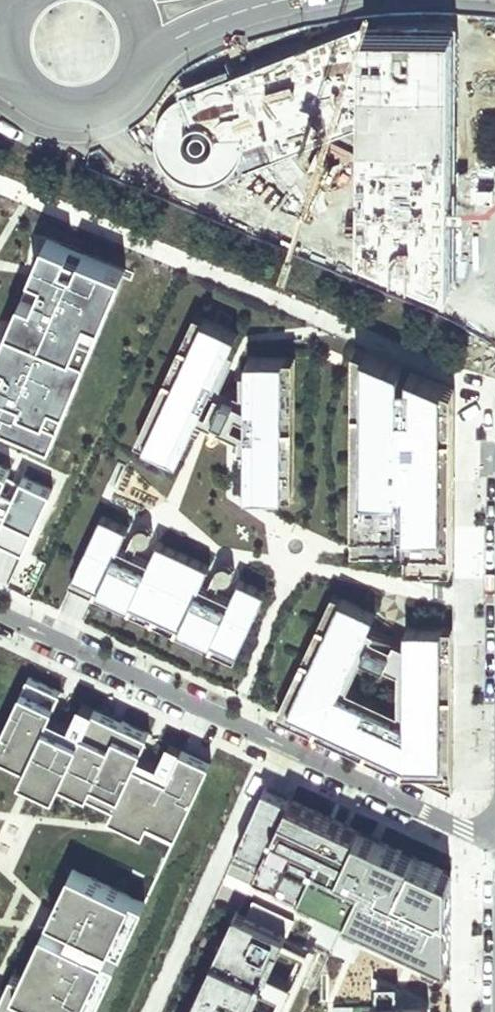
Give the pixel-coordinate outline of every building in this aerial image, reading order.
[(167,111),(156,124),(159,156),(189,181),(227,176),(360,125),(363,245),(456,280),(458,30),(458,28),(364,30),(309,40),(243,57),(208,72),(192,81),(183,91),(172,104),(167,111)] [(131,266),(85,247),(78,264),(65,258),(71,243),(50,234),(36,267),(50,272),(38,299),(23,293),(0,347),(0,428),(55,450),(131,266)] [(204,317),(196,314),(137,440),(146,444),(204,317)] [(238,333),(204,317),(146,444),(179,459),(193,431),(201,413),(211,391),(225,361),(238,333)] [(366,348),(357,344),(356,546),(366,546),(366,348)] [(404,364),(366,348),(366,546),(402,546),(402,535),(411,535),(411,552),(445,566),(446,382),(412,367),(411,377),(404,377),(404,364)] [(286,355),(249,355),(249,387),(249,411),(248,432),(248,456),(248,491),(285,492),(286,355)] [(295,355),(286,355),(285,492),(294,492),(295,355)] [(231,364),(225,361),(211,391),(226,398),(207,416),(201,413),(193,431),(199,434),(202,426),(241,438),(241,456),(248,456),(248,432),(242,432),(242,411),(249,411),(249,387),(242,387),(242,404),(220,388),(231,364)] [(455,386),(446,382),(445,566),(454,569),(455,386)] [(25,548),(55,482),(24,467),(17,484),(7,479),(15,463),(0,456),(0,537),(25,548)] [(124,526),(97,514),(73,579),(239,651),(263,587),(237,576),(228,596),(224,604),(194,590),(198,582),(206,562),(154,539),(146,559),(142,567),(112,554),(115,546),(124,526)] [(115,546),(112,554),(142,567),(146,559),(130,552),(139,532),(131,529),(123,549),(115,546)] [(198,582),(194,590),(224,604),(228,596),(213,589),(221,569),(214,566),(205,585),(198,582)] [(73,579),(70,587),(236,659),(239,651),(73,579)] [(290,708),(343,596),(335,593),(278,713),(452,794),(454,627),(445,626),(444,763),(406,762),(290,708)] [(376,612),(343,596),(290,708),(406,762),(444,763),(445,626),(408,626),(408,645),(407,721),(400,718),(339,690),(369,627),(376,612)] [(376,630),(369,627),(339,690),(400,718),(400,711),(349,687),(365,653),(373,636),(376,630)] [(373,636),(365,653),(401,670),(400,711),(400,718),(407,721),(408,645),(395,645),(391,649),(373,636)] [(173,843),(211,760),(183,747),(169,777),(137,762),(150,732),(95,706),(81,736),(47,720),(62,691),(29,676),(1,735),(34,751),(24,773),(57,789),(62,777),(88,790),(94,779),(122,791),(111,814),(173,843)] [(451,959),(451,874),(267,794),(241,854),(263,864),(258,875),(451,959)] [(146,901),(84,872),(75,893),(63,888),(51,914),(124,948),(146,901)] [(185,1011),(246,1011),(282,934),(286,925),(235,902),(185,1011)] [(46,926),(22,977),(13,973),(0,1002),(0,1011),(26,1011),(39,985),(95,1011),(118,960),(46,926)] [(282,934),(246,1011),(285,1011),(314,949),(282,934)] [(368,990),(368,1011),(430,1011),(431,990),(368,990)]
